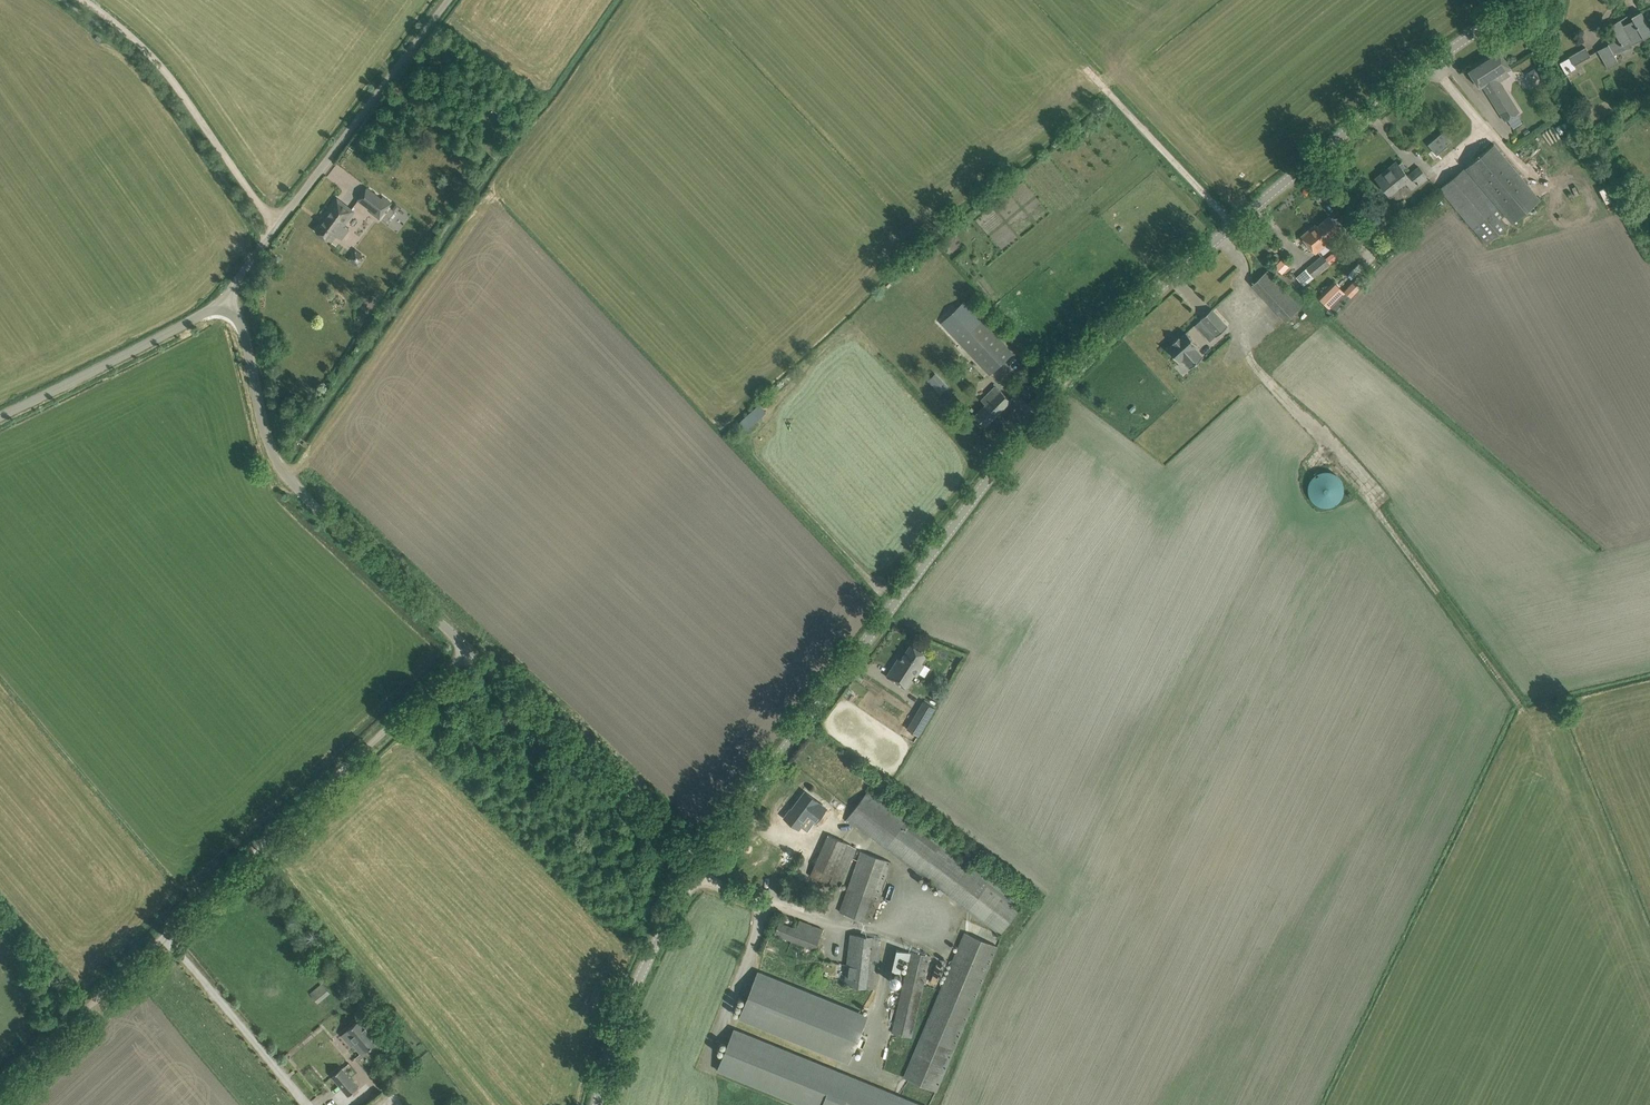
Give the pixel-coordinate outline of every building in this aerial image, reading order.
[(1649,32),(1649,27),(1641,11),(1631,16),(1634,22),(1625,27),(1621,20),(1632,14),(1631,13),(1611,25),(1619,41),(1610,46),(1608,44),(1598,50),(1607,67),(1618,61),(1614,53),(1633,46),(1632,45),(1644,38),(1649,32)] [(1569,56),(1570,57),(1560,62),(1566,73),(1575,67),(1574,64),(1590,55),(1585,47),(1569,56)] [(1501,81),(1511,75),(1507,69),(1510,67),(1498,48),(1468,68),(1480,87),(1482,86),(1497,75),(1501,81)] [(1529,80),(1537,78),(1535,69),(1527,70),(1529,80)] [(1520,111),(1501,81),(1497,75),(1482,86),(1505,121),(1520,111)] [(1444,130),(1429,142),(1438,153),(1453,140),(1444,130)] [(1512,223),(1541,198),(1495,143),(1441,188),(1487,243),(1508,225),(1502,218),(1506,215),(1512,223)] [(1413,188),(1427,176),(1419,166),(1408,175),(1396,161),(1376,178),(1390,195),(1392,193),(1391,191),(1406,179),(1413,188)] [(370,212),(380,219),(392,203),(382,196),(380,198),(367,188),(358,200),(372,210),(370,212)] [(345,225),(355,211),(337,198),(325,213),(328,215),(316,230),(332,242),(337,236),(342,240),(350,229),(345,225)] [(1328,244),(1334,251),(1338,256),(1339,256),(1336,252),(1341,248),(1334,239),(1333,240),(1332,238),(1342,230),(1330,216),(1318,226),(1331,242),(1328,244)] [(1316,254),(1328,244),(1331,242),(1318,226),(1316,224),(1302,236),(1316,254)] [(1334,251),(1326,258),(1323,255),(1307,268),(1315,277),(1331,264),(1330,263),(1338,256),(1334,251)] [(1280,258),(1273,267),(1281,274),(1288,265),(1280,258)] [(1248,284),(1283,321),(1299,306),(1265,268),(1248,284)] [(1355,277),(1346,286),(1352,293),(1362,285),(1355,277)] [(1334,281),(1318,296),(1335,312),(1350,297),(1334,281)] [(942,322),(990,375),(1013,354),(964,302),(942,322)] [(1201,319),(1217,336),(1228,326),(1212,309),(1201,319)] [(1198,345),(1186,332),(1180,338),(1179,337),(1173,342),(1174,343),(1168,349),(1179,361),(1182,359),(1191,368),(1203,357),(1195,347),(1198,345)] [(986,425),(1011,400),(996,386),(982,400),(986,404),(975,415),(986,425)] [(1324,507),(1329,507),(1334,505),(1338,502),(1342,497),(1344,493),(1344,488),(1343,483),(1342,480),(1339,477),(1336,474),(1332,472),(1328,471),(1324,471),(1320,472),(1317,474),(1312,478),(1309,482),(1308,487),(1308,492),(1310,496),(1313,501),(1315,504),(1318,505),(1324,507)] [(901,659),(898,658),(887,676),(905,688),(916,671),(919,672),(924,664),(922,662),(927,654),(911,644),(901,659)] [(907,729),(920,736),(936,708),(923,701),(907,729)] [(868,791),(846,819),(854,825),(856,823),(941,887),(937,892),(941,895),(945,890),(1001,933),(1021,907),(967,866),(977,852),(970,847),(963,857),(961,855),(958,859),(868,791)] [(816,820),(826,807),(805,792),(791,810),(804,820),(808,814),(816,820)] [(809,873),(840,887),(856,849),(846,842),(846,841),(826,832),(809,873)] [(842,912),(870,922),(891,860),(862,851),(842,912)] [(811,906),(822,909),(825,901),(813,898),(811,906)] [(775,933),(816,949),(823,929),(800,920),(796,928),(780,922),(775,933)] [(904,1077),(937,1090),(998,946),(965,932),(904,1077)] [(876,987),(882,937),(851,934),(845,984),(876,987)] [(893,1032),(912,1036),(931,955),(896,947),(892,968),(907,971),(893,1032)] [(739,1018),(850,1062),(869,1015),(758,971),(739,1018)] [(893,974),(891,976),(890,979),(891,981),(893,983),(896,984),(899,983),(901,981),(901,978),(900,975),(898,973),(895,973),(893,974)] [(310,993),(318,1002),(330,993),(322,983),(310,993)] [(341,1034),(340,1034),(350,1045),(353,1043),(353,1044),(362,1054),(378,1040),(360,1018),(346,1030),(341,1034)] [(734,1029),(718,1070),(805,1104),(924,1104),(734,1029)] [(342,1067),(332,1076),(349,1095),(359,1087),(342,1067)]
